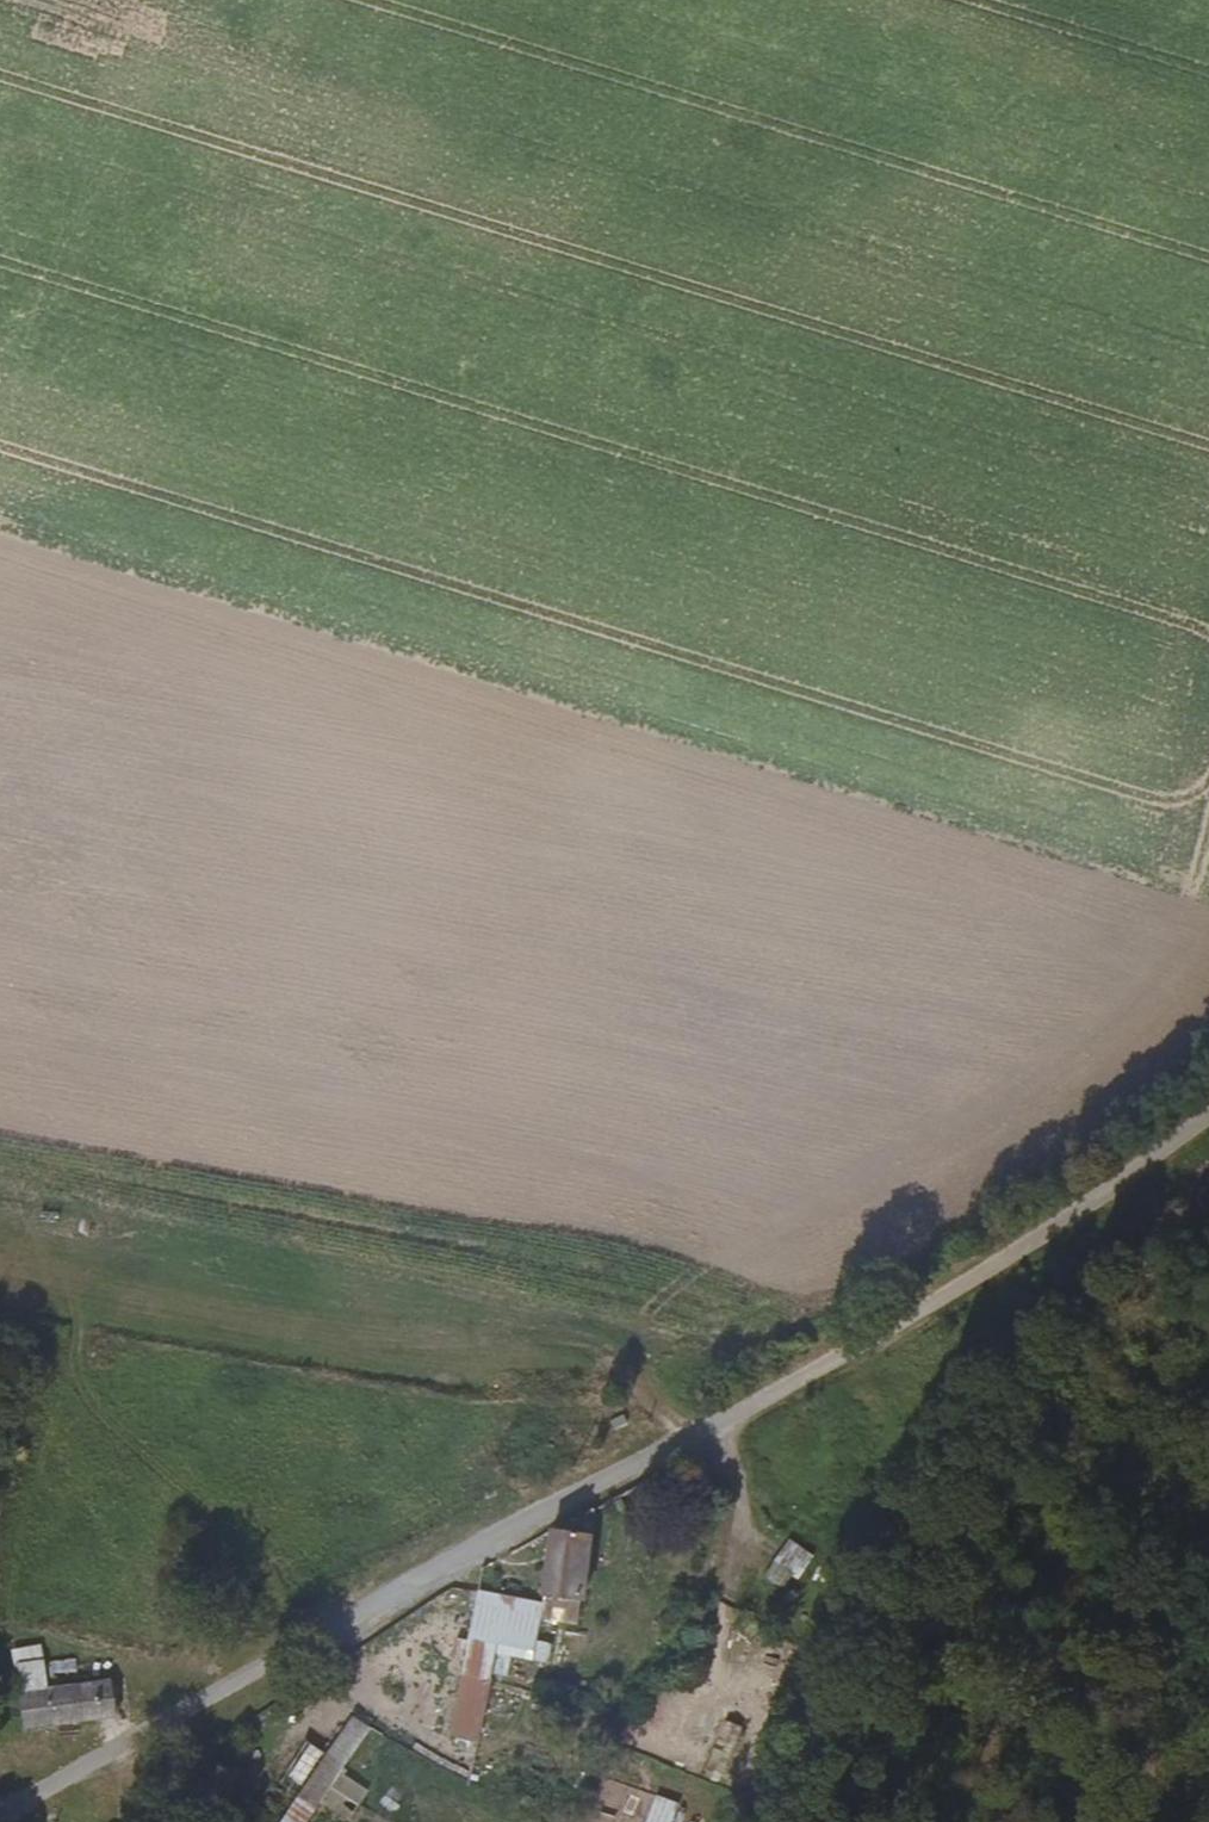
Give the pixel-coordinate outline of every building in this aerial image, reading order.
[(581,1625),(591,1537),(550,1532),(542,1602),(540,1621),(581,1625)] [(789,1540),(765,1578),(789,1593),(813,1556),(789,1540)] [(540,1621),(542,1602),(481,1593),(448,1740),(480,1745),(492,1676),(509,1679),(511,1660),(550,1667),(553,1645),(538,1642),(540,1621)] [(19,1653),(29,1727),(118,1715),(113,1683),(49,1692),(43,1650),(19,1653)] [(310,1745),(290,1778),(303,1789),(280,1821),(311,1821),(322,1806),(348,1821),(351,1821),(370,1791),(340,1773),(370,1729),(351,1716),(324,1756),(310,1745)] [(676,1800),(653,1795),(647,1821),(672,1821),(676,1800)]
